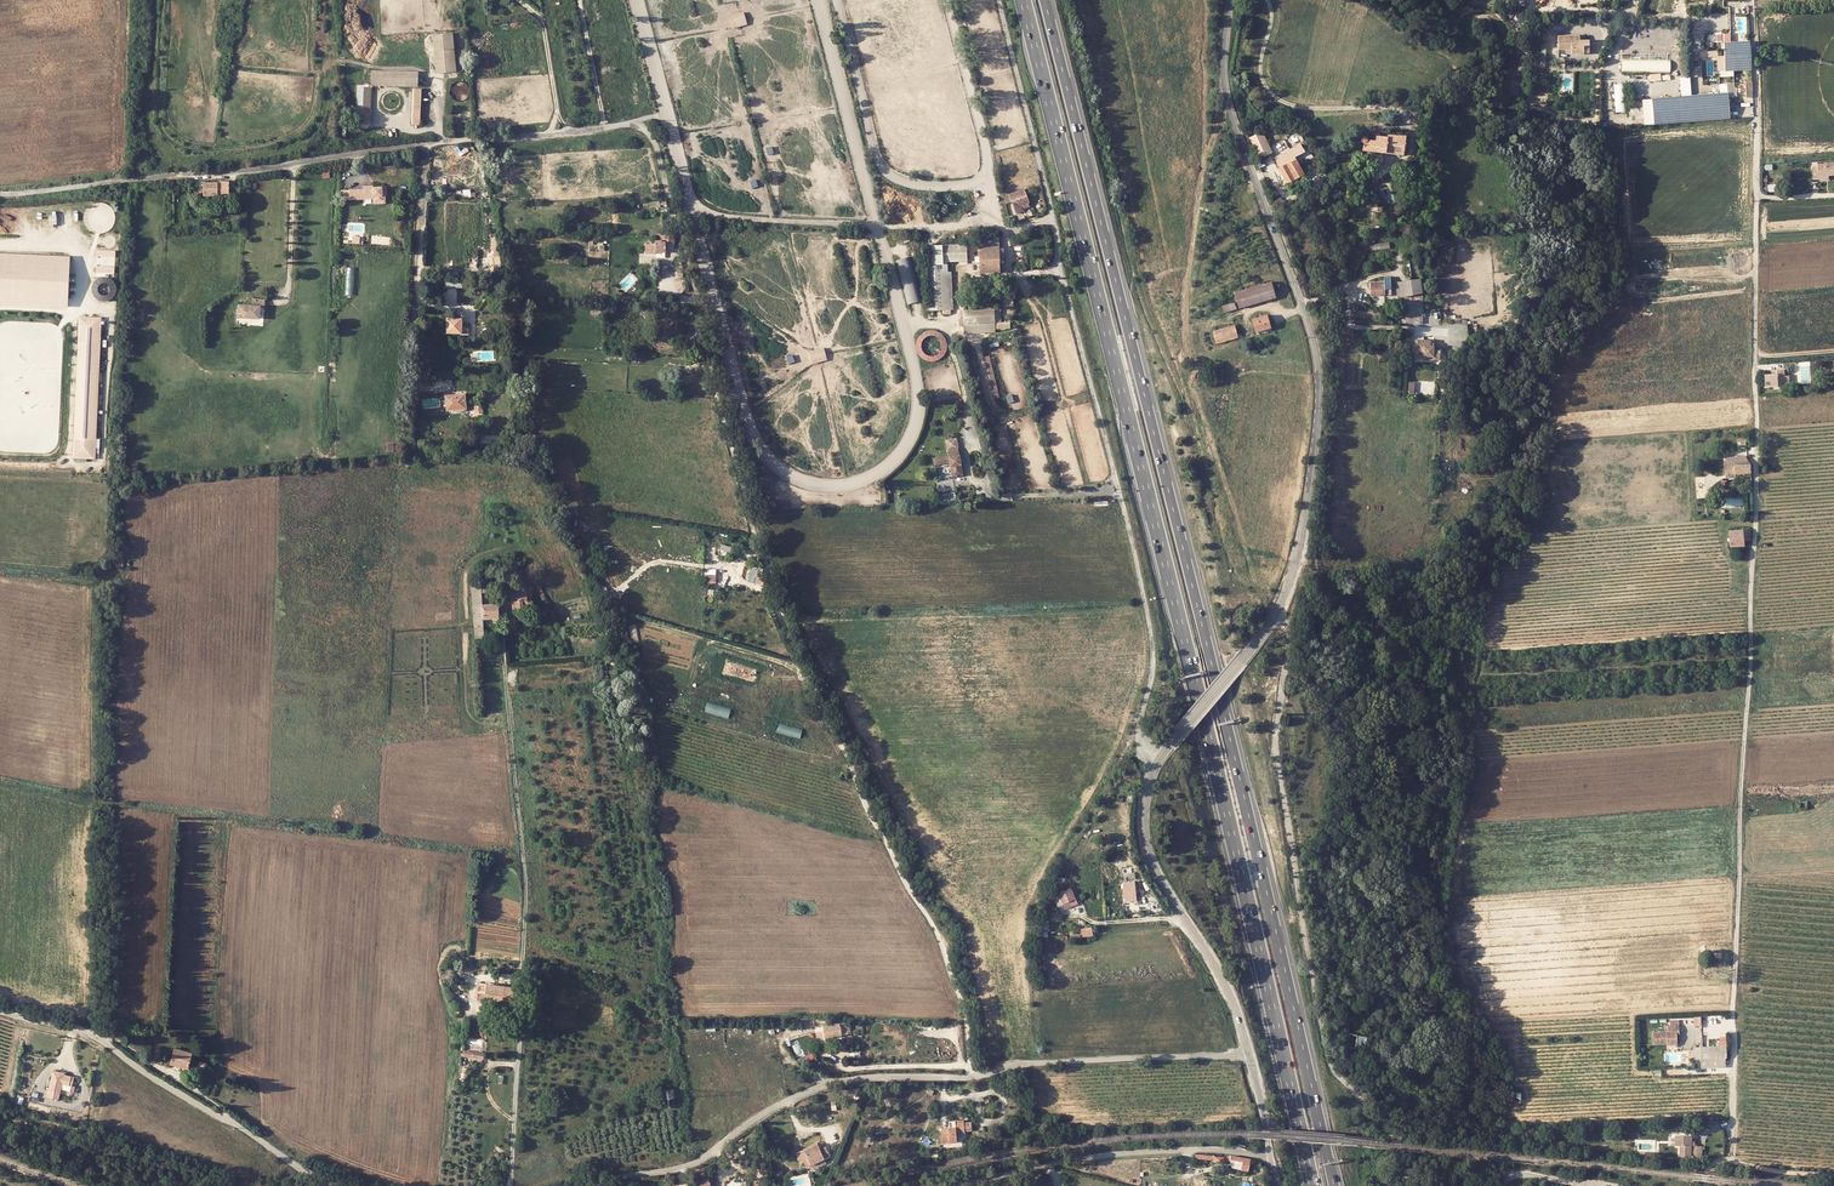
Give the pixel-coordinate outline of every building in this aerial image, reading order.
[(731,15),(734,28),(749,24),(746,12),(731,15)] [(437,74),(457,72),(452,33),(432,36),(437,74)] [(1732,41),(1732,34),(1709,34),(1709,42),(1714,42),(1714,41),(1732,41)] [(1576,40),(1576,35),(1558,36),(1558,49),(1571,49),(1571,46),(1577,46),(1577,53),(1589,53),(1589,39),(1579,40),(1576,40)] [(1724,43),(1725,70),(1751,68),(1750,41),(1724,43)] [(1701,62),(1709,62),(1709,57),(1721,57),(1720,50),(1701,50),(1701,62)] [(1624,71),(1672,71),(1672,60),(1624,61),(1624,71)] [(371,77),(371,86),(417,87),(417,78),(371,77)] [(1644,126),(1729,119),(1727,93),(1692,96),(1690,77),(1680,78),(1681,96),(1642,100),(1644,126)] [(1617,112),(1627,112),(1626,84),(1616,84),(1617,112)] [(419,125),(420,89),(413,89),(412,125),(419,125)] [(1278,149),(1269,132),(1265,130),(1262,131),(1272,152),(1278,149)] [(1249,137),(1259,158),(1272,152),(1262,131),(1249,137)] [(1361,141),(1363,143),(1363,150),(1403,155),(1405,136),(1388,134),(1388,137),(1380,137),(1380,136),(1380,135),(1379,134),(1378,134),(1376,134),(1375,134),(1374,135),(1374,136),(1374,140),(1367,140),(1365,137),(1364,137),(1363,137),(1362,137),(1361,138),(1361,139),(1361,141)] [(1278,168),(1285,183),(1287,183),(1296,179),(1304,174),(1295,158),(1298,156),(1304,152),(1298,140),(1290,144),(1287,146),(1289,150),(1274,158),(1279,168),(1278,168)] [(1829,175),(1833,174),(1833,162),(1817,163),(1818,166),(1812,167),(1813,178),(1818,178),(1818,175),(1829,175)] [(226,182),(203,182),(203,195),(229,195),(229,180),(226,180),(226,182)] [(388,186),(341,188),(342,202),(366,201),(366,204),(388,203),(388,186)] [(1024,189),(1003,196),(1005,203),(1012,201),(1016,213),(1022,211),(1021,208),(1020,205),(1027,202),(1028,202),(1024,189)] [(1274,202),(1278,208),(1285,204),(1280,197),(1274,202)] [(644,245),(644,254),(657,254),(657,252),(663,252),(663,242),(672,242),(672,236),(659,235),(659,241),(654,241),(654,245),(644,245)] [(979,272),(999,272),(998,235),(977,235),(979,272)] [(926,245),(929,310),(945,309),(943,261),(948,261),(966,260),(965,243),(942,245),(926,245)] [(116,273),(116,250),(97,250),(97,273),(116,273)] [(0,254),(0,303),(68,306),(71,257),(0,254)] [(922,301),(912,257),(897,260),(908,304),(922,301)] [(356,295),(356,267),(346,267),(346,295),(356,295)] [(1326,278),(1339,274),(1338,268),(1324,271),(1326,278)] [(120,293),(109,274),(90,284),(101,303),(120,293)] [(485,276),(485,284),(491,284),(491,280),(497,280),(497,275),(485,276)] [(1370,295),(1391,294),(1390,276),(1385,277),(1384,282),(1370,283),(1370,295)] [(461,277),(445,278),(445,287),(461,287),(461,277)] [(1002,299),(1011,299),(1010,278),(1001,279),(1002,299)] [(1397,297),(1403,296),(1422,293),(1420,279),(1395,282),(1397,297)] [(1235,292),(1239,308),(1275,297),(1271,281),(1235,292)] [(1422,316),(1422,293),(1403,296),(1403,302),(1405,302),(1404,315),(1422,316)] [(249,305),(236,304),(234,316),(256,319),(257,307),(262,307),(263,300),(250,299),(249,305)] [(1225,312),(1236,308),(1235,302),(1223,306),(1225,312)] [(963,324),(994,322),(993,307),(962,308),(963,324)] [(1261,328),(1270,326),(1267,314),(1253,318),(1256,332),(1262,330),(1261,328)] [(1402,314),(1402,322),(1422,323),(1422,316),(1404,315),(1402,314)] [(468,334),(468,326),(465,326),(465,323),(461,323),(461,317),(455,317),(455,316),(452,316),(452,317),(446,317),(446,332),(457,332),(457,334),(468,334)] [(99,319),(80,319),(73,456),(93,457),(99,319)] [(1213,330),(1217,344),(1239,337),(1238,334),(1235,324),(1213,330)] [(695,343),(696,347),(702,345),(700,336),(686,340),(687,345),(695,343)] [(1440,350),(1434,350),(1434,346),(1430,346),(1430,343),(1430,340),(1417,340),(1417,346),(1417,357),(1423,358),(1423,356),(1433,356),(1433,360),(1440,360),(1440,350)] [(814,363),(829,360),(826,347),(811,351),(814,363)] [(1777,370),(1777,374),(1773,375),(1764,375),(1765,386),(1789,383),(1789,375),(1784,375),(1783,370),(1777,370)] [(453,409),(453,407),(465,406),(463,393),(445,395),(446,409),(453,409)] [(949,467),(951,467),(953,478),(962,476),(958,450),(947,451),(947,457),(933,460),(934,465),(948,463),(949,467)] [(1751,472),(1750,465),(1746,465),(1745,456),(1726,457),(1727,474),(1736,473),(1751,472)] [(1744,540),(1751,540),(1750,530),(1729,531),(1730,545),(1744,545),(1744,540)] [(720,549),(731,552),(733,546),(722,543),(720,549)] [(758,571),(756,580),(763,582),(765,573),(758,571)] [(485,580),(478,581),(470,582),(473,626),(482,626),(482,618),(497,617),(496,603),(481,604),(480,592),(493,591),(493,587),(492,580),(485,580)] [(542,600),(546,599),(540,584),(536,586),(542,600)] [(525,611),(531,611),(531,600),(526,600),(526,595),(531,595),(530,586),(525,586),(525,585),(510,585),(512,608),(513,608),(525,607),(525,611)] [(638,624),(629,624),(629,641),(638,640),(638,624)] [(474,641),(483,641),(482,626),(473,626),(474,641)] [(1381,658),(1381,673),(1394,674),(1394,659),(1381,658)] [(756,679),(758,670),(725,665),(724,673),(756,679)] [(1393,678),(1392,684),(1410,687),(1411,681),(1393,678)] [(730,719),(733,709),(709,702),(706,712),(730,719)] [(801,739),(804,728),(787,724),(784,734),(801,739)] [(1062,887),(1064,882),(1063,882),(1057,881),(1058,876),(1059,873),(1055,872),(1052,884),(1062,887)] [(1130,901),(1130,897),(1136,897),(1135,886),(1124,887),(1125,901),(1130,901)] [(1062,904),(1075,898),(1070,888),(1055,895),(1056,897),(1054,899),(1057,906),(1062,904)] [(1075,898),(1062,904),(1064,908),(1077,903),(1075,898)] [(1038,931),(1047,930),(1048,930),(1049,923),(1043,920),(1038,921),(1038,931)] [(1047,940),(1047,930),(1038,931),(1037,931),(1037,940),(1047,940)] [(486,994),(485,1000),(503,1002),(505,986),(487,983),(479,983),(478,993),(486,994)] [(529,994),(529,995),(543,996),(544,985),(538,985),(537,989),(529,989),(529,994)] [(513,1003),(515,987),(505,986),(503,1002),(513,1003)] [(528,1005),(542,1006),(543,996),(529,995),(528,1005)] [(1694,1026),(1702,1025),(1701,1015),(1693,1016),(1694,1026)] [(833,1041),(832,1036),(845,1034),(843,1025),(843,1023),(823,1026),(823,1031),(817,1032),(819,1048),(827,1047),(826,1042),(833,1041)] [(1655,1032),(1655,1037),(1679,1036),(1679,1032),(1678,1030),(1681,1030),(1681,1025),(1669,1025),(1669,1031),(1655,1032)] [(1366,1042),(1368,1036),(1362,1034),(1347,1032),(1344,1046),(1365,1050),(1366,1042)] [(187,1067),(191,1051),(174,1046),(170,1063),(187,1067)] [(1725,1047),(1701,1048),(1701,1049),(1701,1059),(1703,1059),(1724,1058),(1726,1058),(1725,1047)] [(1701,1059),(1701,1049),(1692,1050),(1692,1060),(1701,1059)] [(1724,1058),(1703,1059),(1703,1067),(1724,1066),(1724,1058)] [(74,1086),(76,1075),(53,1070),(47,1097),(60,1100),(62,1092),(74,1094),(76,1086),(74,1086)] [(941,1128),(942,1143),(956,1142),(955,1134),(964,1133),(964,1120),(950,1121),(950,1127),(941,1128)] [(862,1134),(861,1137),(869,1141),(875,1129),(868,1126),(864,1135),(862,1134)] [(1691,1155),(1691,1145),(1691,1141),(1691,1136),(1676,1135),(1675,1145),(1680,1145),(1680,1155),(1691,1155)] [(819,1149),(822,1158),(828,1155),(824,1147),(819,1149)] [(822,1158),(819,1149),(806,1155),(803,1150),(795,1153),(800,1163),(804,1162),(806,1166),(822,1158)] [(1241,1159),(1231,1157),(1230,1161),(1229,1162),(1233,1163),(1243,1165),(1242,1171),(1248,1172),(1250,1160),(1241,1159)]
